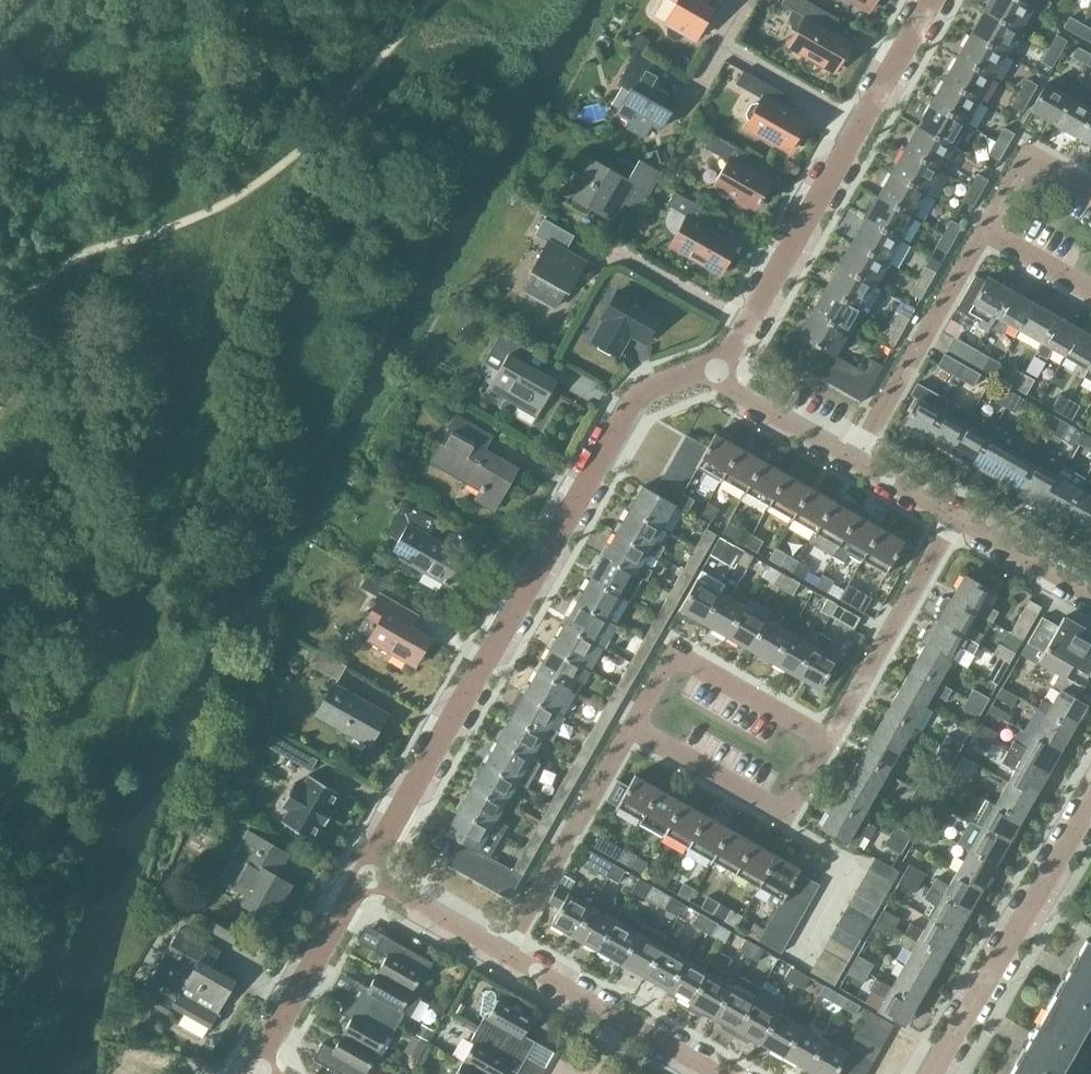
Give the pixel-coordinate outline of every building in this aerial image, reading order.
[(668,29),(668,34),(670,37),(674,40),(678,39),(682,37),(684,34),(696,40),(712,11),(705,7),(709,0),(676,0),(678,1),(665,23),(670,26),(668,29)] [(790,47),(834,71),(838,65),(841,65),(846,59),(848,53),(846,50),(850,43),(831,32),(839,19),(805,0),(784,0),(781,5),(793,11),(790,17),(793,29),(798,33),(790,47)] [(879,0),(848,0),(868,11),(872,5),(875,7),(879,0)] [(984,12),(1020,32),(1033,9),(1032,8),(1018,0),(991,0),(984,12)] [(984,12),(971,35),(1006,55),(1020,32),(984,12)] [(1064,28),(1077,35),(1082,26),(1069,18),(1064,28)] [(1077,35),(1090,43),(1090,42),(1090,31),(1082,26),(1077,35)] [(957,58),(993,79),(1006,55),(971,35),(957,58)] [(1051,50),(1060,55),(1068,42),(1058,36),(1051,50)] [(1089,67),(1090,63),(1090,55),(1079,48),(1073,57),(1089,67)] [(1043,63),(1049,66),(1053,68),(1060,55),(1051,50),(1043,63)] [(668,96),(654,88),(662,73),(634,57),(619,84),(630,90),(617,113),(632,122),(628,128),(644,137),(651,124),(660,129),(670,112),(661,107),(668,96)] [(942,85),(978,106),(993,79),(957,58),(942,85)] [(757,104),(752,106),(747,114),(748,119),(751,121),(746,128),(788,152),(805,122),(787,111),(793,99),(744,71),(736,85),(762,100),(759,106),(757,104)] [(1021,94),(1031,99),(1038,86),(1029,81),(1021,94)] [(1032,112),(1056,125),(1071,98),(1047,84),(1032,112)] [(929,109),(965,129),(978,106),(942,85),(929,109)] [(1031,99),(1021,94),(1013,107),(1023,113),(1031,99)] [(1079,139),(1090,118),(1090,109),(1071,98),(1056,125),(1079,139)] [(918,128),(954,148),(965,129),(929,109),(918,128)] [(1090,146),(1090,118),(1079,139),(1090,146)] [(905,151),(941,171),(954,148),(918,128),(905,151)] [(998,142),(1008,148),(1015,134),(1006,129),(998,142)] [(714,185),(735,197),(733,201),(744,207),(746,203),(756,209),(759,203),(760,204),(763,200),(761,199),(771,182),(744,167),(751,156),(712,134),(704,148),(728,161),(714,185)] [(1008,148),(998,142),(991,156),(1000,161),(1008,148)] [(647,154),(650,166),(667,160),(664,152),(657,154),(657,151),(647,154)] [(892,174),(928,194),(941,171),(905,151),(892,174)] [(572,204),(567,202),(566,204),(587,216),(592,208),(611,219),(621,200),(639,210),(659,174),(640,163),(630,182),(586,158),(576,175),(585,180),(572,204)] [(892,174),(879,197),(914,217),(928,194),(892,174)] [(972,189),(981,194),(989,181),(979,175),(972,189)] [(981,194),(972,189),(964,202),(974,207),(981,194)] [(713,216),(714,215),(675,193),(666,207),(669,208),(667,212),(665,217),(664,223),(666,228),(669,232),(673,235),(677,238),(672,246),(719,273),(736,245),(706,228),(713,216)] [(879,197),(873,194),(865,208),(870,211),(865,220),(901,240),(914,217),(879,197)] [(525,291),(555,308),(566,290),(568,291),(585,262),(566,252),(575,236),(544,219),(535,236),(548,243),(532,271),(535,273),(525,291)] [(865,220),(852,243),(888,264),(901,240),(865,220)] [(945,235),(955,240),(963,227),(953,222),(945,235)] [(955,240),(945,235),(938,248),(947,254),(955,240)] [(852,243),(839,266),(875,287),(888,264),(852,243)] [(839,266),(826,290),(862,310),(875,287),(839,266)] [(919,281),(929,287),(936,274),(927,268),(919,281)] [(990,328),(996,317),(1011,291),(988,278),(986,282),(975,276),(958,306),(983,320),(979,325),(979,326),(988,331),(990,328)] [(929,287),(919,281),(911,295),(921,300),(929,287)] [(813,313),(848,333),(862,310),(826,290),(813,313)] [(593,341),(619,356),(630,336),(644,344),(661,315),(644,306),(646,304),(632,296),(631,298),(619,291),(603,320),(604,321),(593,341)] [(1008,324),(1019,330),(1034,304),(1036,301),(1035,298),(1026,293),(1023,294),(1021,297),(1011,291),(996,317),(990,328),(994,331),(1001,335),(1008,324)] [(1019,330),(1042,343),(1057,317),(1034,304),(1019,330)] [(848,333),(813,313),(799,336),(818,347),(829,354),(835,357),(848,333)] [(900,314),(893,328),(902,333),(910,320),(900,314)] [(1065,356),(1080,330),(1057,317),(1042,343),(1036,354),(1047,360),(1053,349),(1065,356)] [(885,341),(895,346),(902,333),(893,328),(885,341)] [(1080,330),(1065,356),(1088,369),(1090,363),(1090,336),(1080,330)] [(531,426),(557,382),(556,382),(555,382),(520,362),(527,350),(531,352),(531,351),(500,333),(490,351),(506,359),(498,372),(488,389),(505,399),(507,395),(520,402),(512,416),(531,426)] [(965,360),(970,363),(977,351),(972,348),(954,338),(947,350),(965,360)] [(829,354),(818,347),(805,370),(816,376),(829,354)] [(970,363),(983,370),(993,376),(1000,364),(990,358),(977,351),(970,363)] [(835,357),(829,354),(816,376),(828,383),(841,360),(835,357)] [(938,367),(956,377),(963,365),(945,354),(938,367)] [(852,366),(841,360),(828,383),(839,389),(852,366)] [(873,361),(866,374),(875,379),(883,366),(873,361)] [(993,376),(1006,383),(1016,389),(1023,377),(1013,371),(1000,364),(993,376)] [(963,365),(956,377),(974,387),(981,375),(963,365)] [(864,373),(852,366),(839,389),(851,396),(864,373)] [(875,379),(866,374),(864,373),(851,396),(862,403),(876,380),(875,379)] [(1023,377),(1016,389),(1026,395),(1033,382),(1023,377)] [(943,412),(949,402),(917,384),(911,395),(919,399),(904,427),(901,432),(915,439),(917,434),(927,440),(943,412)] [(996,400),(1007,406),(1014,394),(1003,388),(996,400)] [(1014,394),(1007,406),(1017,412),(1024,399),(1014,394)] [(1052,409),(1062,415),(1069,403),(1059,397),(1052,409)] [(972,415),(949,402),(943,412),(927,440),(950,453),(972,415)] [(1069,403),(1062,415),(1072,421),(1079,408),(1069,403)] [(1042,426),(1052,432),(1059,420),(1049,414),(1042,426)] [(973,466),(994,428),(972,415),(950,453),(973,466)] [(480,491),(475,501),(494,511),(512,480),(479,461),(493,437),(457,416),(431,463),(480,491)] [(1082,433),(1069,425),(1059,420),(1052,432),(1062,437),(1075,445),(1080,436),(1082,433)] [(996,479),(1011,451),(1017,441),(1004,433),(994,428),(973,466),(996,479)] [(697,469),(720,482),(739,448),(716,434),(708,448),(701,460),(696,469),(697,469)] [(701,460),(708,448),(686,436),(680,448),(701,460)] [(1018,492),(1034,464),(1039,455),(1017,441),(1011,451),(996,479),(1018,492)] [(696,469),(701,460),(680,448),(673,459),(696,472),(697,469),(696,469)] [(720,482),(743,496),(763,461),(739,448),(720,482)] [(1034,464),(1018,492),(1028,498),(1025,503),(1037,510),(1040,504),(1041,505),(1057,477),(1062,468),(1039,455),(1034,464)] [(696,472),(673,459),(667,470),(689,483),(696,472)] [(787,474),(763,461),(743,496),(767,509),(787,474)] [(689,483),(667,470),(660,482),(683,494),(689,483)] [(767,509),(790,522),(810,488),(787,474),(767,509)] [(1041,505),(1064,518),(1080,490),(1057,477),(1041,505)] [(1090,523),(1090,497),(1089,495),(1090,491),(1090,483),(1084,479),(1078,489),(1080,490),(1064,518),(1087,531),(1090,523)] [(683,494),(660,482),(654,493),(675,505),(676,506),(683,494)] [(630,510),(662,528),(675,505),(654,493),(643,487),(630,510)] [(790,522),(814,536),(833,501),(810,488),(790,522)] [(676,506),(688,512),(694,501),(683,494),(676,506)] [(833,557),(837,549),(857,514),(849,510),(852,504),(837,496),(834,501),(833,501),(814,536),(810,543),(833,557)] [(424,572),(426,570),(460,590),(476,562),(428,534),(437,520),(404,501),(386,533),(399,541),(392,553),(424,572)] [(701,515),(713,521),(719,510),(708,504),(701,515)] [(617,533),(649,551),(662,528),(630,510),(617,533)] [(837,549),(861,562),(881,528),(857,514),(837,549)] [(723,534),(734,540),(740,529),(729,522),(723,534)] [(881,528),(861,562),(885,576),(904,541),(881,528)] [(696,548),(706,553),(716,535),(706,529),(696,548)] [(617,533),(604,556),(636,574),(649,551),(617,533)] [(746,547),(757,553),(763,542),(752,535),(746,547)] [(728,559),(737,564),(744,552),(734,546),(720,538),(713,550),(728,558),(728,559)] [(769,560),(780,566),(787,555),(775,549),(769,560)] [(683,571),(693,576),(703,558),(693,552),(683,571)] [(744,552),(737,564),(747,569),(754,557),(744,552)] [(591,579),(623,598),(636,574),(604,556),(591,579)] [(793,573),(804,580),(810,568),(799,562),(793,573)] [(703,624),(720,593),(725,585),(716,580),(701,572),(679,610),(676,616),(691,624),(694,618),(703,624)] [(965,576),(951,599),(978,614),(991,591),(995,593),(1001,582),(983,572),(977,583),(965,576)] [(774,585),(784,590),(791,578),(781,573),(774,585)] [(670,594),(680,599),(690,581),(680,575),(670,594)] [(816,587),(827,593),(834,582),(822,575),(816,587)] [(791,578),(784,590),(793,596),(800,584),(791,578)] [(578,602),(610,621),(623,598),(591,579),(578,602)] [(839,600),(863,614),(872,599),(848,585),(839,600)] [(703,624),(727,637),(744,607),(720,593),(703,624)] [(379,623),(369,641),(415,667),(432,639),(411,627),(417,616),(381,595),(368,617),(379,623)] [(938,622),(965,637),(978,614),(951,599),(947,597),(944,598),(939,607),(940,611),(944,613),(938,622)] [(656,617),(667,623),(677,604),(667,598),(656,617)] [(821,611),(830,617),(837,605),(828,599),(821,611)] [(1030,601),(1025,608),(1037,616),(1041,608),(1030,601)] [(564,626),(596,644),(610,621),(578,602),(564,626)] [(830,617),(854,630),(861,618),(837,605),(830,617)] [(727,637),(750,650),(767,620),(744,607),(727,637)] [(1036,617),(1024,610),(1011,633),(1023,640),(1036,617)] [(1064,617),(1059,627),(1042,618),(1028,644),(1040,650),(1044,653),(1038,663),(1060,676),(1084,689),(1090,676),(1090,633),(1064,617)] [(773,663),(790,633),(767,620),(750,650),(773,663)] [(643,640),(653,646),(664,627),(654,622),(643,640)] [(965,637),(938,622),(933,631),(930,629),(926,630),(921,639),(921,643),(925,645),(952,660),(965,637)] [(551,649),(583,667),(596,644),(564,626),(551,649)] [(773,663),(796,676),(813,646),(790,633),(773,663)] [(994,654),(1010,663),(1015,654),(999,644),(994,654)] [(1040,650),(1028,644),(1021,655),(1037,664),(1038,663),(1044,653),(1040,650)] [(630,663),(640,669),(651,650),(641,645),(630,663)] [(925,645),(912,668),(939,683),(952,660),(925,645)] [(796,676),(820,690),(837,660),(813,646),(796,676)] [(583,667),(551,649),(538,672),(570,690),(583,667)] [(310,665),(338,681),(347,666),(318,650),(310,665)] [(1010,663),(994,654),(988,663),(1004,673),(1010,663)] [(912,668),(899,690),(926,705),(939,683),(912,668)] [(617,686),(627,692),(637,675),(627,669),(617,686)] [(525,695),(557,713),(570,690),(538,672),(525,695)] [(1073,729),(1086,706),(1087,706),(1077,700),(1084,689),(1060,676),(1054,687),(1060,691),(1052,706),(1042,700),(1038,709),(1047,714),(1073,729)] [(316,716),(370,747),(388,714),(334,684),(316,716)] [(996,698),(1012,708),(1018,698),(1002,688),(996,698)] [(899,690),(886,713),(913,728),(926,705),(899,690)] [(973,690),(968,699),(984,708),(989,699),(973,690)] [(604,709),(614,715),(624,697),(614,691),(604,709)] [(512,718),(544,736),(557,713),(525,695),(524,697),(521,695),(517,696),(513,703),(514,707),(517,709),(512,718)] [(968,699),(962,709),(979,718),(984,708),(968,699)] [(886,713),(874,736),(900,751),(913,728),(886,713)] [(591,733),(601,738),(611,720),(601,714),(591,733)] [(1047,714),(1034,737),(1060,752),(1073,729),(1047,714)] [(499,741),(531,759),(544,736),(512,718),(499,741)] [(976,734),(992,743),(997,734),(981,724),(976,734)] [(311,771),(318,760),(272,734),(265,746),(311,771)] [(992,743),(976,734),(970,743),(987,753),(992,743)] [(942,745),(958,754),(963,745),(947,735),(942,745)] [(900,751),(874,736),(861,759),(887,774),(900,751)] [(577,756),(587,761),(598,743),(588,737),(577,756)] [(1014,741),(1008,752),(1047,775),(1060,752),(1034,737),(1027,749),(1014,741)] [(499,741),(485,764),(517,783),(531,759),(499,741)] [(958,754),(942,745),(936,754),(953,764),(958,754)] [(1015,770),(1008,782),(1035,797),(1047,775),(1008,752),(1002,763),(1015,770)] [(861,759),(848,782),(874,796),(887,774),(861,759)] [(564,779),(574,784),(585,766),(575,760),(564,779)] [(485,764),(472,787),(504,806),(517,783),(485,764)] [(606,800),(641,820),(659,789),(651,785),(654,779),(638,770),(628,787),(617,781),(606,800)] [(950,780),(966,789),(971,780),(955,770),(950,780)] [(312,840),(321,824),(325,826),(333,810),(330,808),(339,793),(309,775),(302,788),(294,783),(281,806),(289,810),(282,823),(312,840)] [(966,789),(950,780),(944,789),(961,799),(966,789)] [(916,790),(932,800),(938,790),(921,781),(916,790)] [(848,782),(835,804),(861,819),(874,796),(848,782)] [(1008,782),(995,805),(1022,820),(1035,797),(1008,782)] [(551,802),(561,808),(572,789),(561,784),(551,802)] [(678,793),(663,784),(660,789),(659,789),(641,820),(639,824),(663,837),(665,833),(682,802),(683,802),(682,801),(681,802),(675,798),(678,793)] [(472,787),(459,811),(491,829),(504,806),(472,787)] [(932,800),(916,790),(911,800),(927,809),(932,800)] [(665,833),(688,847),(706,816),(682,802),(665,833)] [(856,847),(856,846),(862,835),(870,837),(876,828),(876,827),(861,819),(835,804),(821,828),(848,843),(850,844),(856,847)] [(982,828),(1009,843),(1022,820),(995,805),(982,828)] [(538,825),(548,831),(559,812),(549,807),(538,825)] [(446,834),(460,842),(473,849),(478,852),(478,851),(485,855),(490,858),(503,835),(491,829),(459,811),(446,834)] [(688,847),(712,860),(729,829),(706,816),(688,847)] [(924,826),(940,835),(945,825),(929,816),(924,826)] [(890,836),(906,845),(912,836),(895,826),(890,836)] [(940,835),(924,826),(918,835),(935,844),(940,835)] [(1009,843),(982,828),(969,851),(996,866),(1009,843)] [(712,860),(735,873),(753,842),(729,829),(712,860)] [(525,848),(535,854),(545,835),(535,830),(525,848)] [(220,883),(247,898),(242,906),(270,922),(291,887),(276,878),(289,856),(249,834),(220,883)] [(885,845),(901,855),(906,845),(890,836),(885,845)] [(594,848),(618,862),(625,850),(601,837),(594,848)] [(459,872),(473,849),(460,842),(447,865),(459,872)] [(735,873),(759,887),(776,856),(753,842),(735,873)] [(485,855),(478,851),(478,852),(473,849),(459,872),(472,879),(485,855)] [(956,874),(983,888),(996,866),(969,851),(956,874)] [(512,871),(522,876),(533,858),(523,852),(512,871)] [(584,865),(608,878),(615,866),(591,852),(584,865)] [(490,858),(485,855),(472,879),(484,886),(497,862),(490,858)] [(759,887),(782,900),(783,900),(785,896),(791,885),(798,873),(800,869),(776,856),(759,887)] [(630,868),(641,875),(648,864),(637,857),(630,868)] [(892,883),(899,872),(875,858),(868,870),(892,883)] [(509,869),(497,862),(484,886),(496,893),(509,869)] [(909,865),(904,874),(920,883),(926,874),(909,865)] [(615,866),(608,878),(618,883),(625,871),(615,866)] [(512,871),(509,869),(496,893),(509,900),(522,876),(512,871)] [(886,895),(892,883),(868,870),(862,881),(886,895)] [(654,882),(665,888),(671,877),(660,871),(654,882)] [(820,886),(798,873),(791,885),(813,897),(820,886)] [(904,874),(899,884),(915,893),(920,883),(904,874)] [(983,888),(956,874),(949,886),(936,878),(930,889),(943,896),(970,911),(983,888)] [(886,895),(862,881),(855,893),(879,906),(886,895)] [(677,895),(689,902),(695,890),(684,884),(677,895)] [(551,924),(575,938),(597,898),(587,892),(581,901),(569,894),(570,892),(558,885),(548,902),(560,909),(551,924)] [(807,909),(813,897),(791,885),(785,896),(807,909)] [(662,892),(652,887),(645,899),(655,905),(662,892)] [(962,938),(969,925),(968,922),(968,921),(965,920),(970,911),(943,896),(930,889),(924,898),(931,902),(924,915),(930,919),(957,934),(956,935),(962,938)] [(671,898),(662,892),(655,905),(664,910),(671,898)] [(879,906),(855,893),(849,904),(873,918),(879,906)] [(800,920),(807,909),(785,896),(783,900),(782,900),(778,907),(800,920)] [(701,908),(712,915),(718,904),(707,897),(701,908)] [(575,938),(598,951),(615,920),(602,913),(608,904),(597,898),(575,938)] [(873,918),(849,904),(843,915),(867,929),(873,918)] [(794,931),(800,920),(778,907),(772,918),(794,931)] [(884,910),(878,919),(895,929),(900,919),(884,910)] [(724,922),(736,928),(742,917),(731,911),(724,922)] [(708,918),(698,913),(691,925),(701,931),(708,918)] [(867,929),(843,915),(836,927),(860,940),(867,929)] [(718,924),(708,918),(701,931),(711,936),(718,924)] [(788,942),(794,931),(772,918),(765,929),(788,942)] [(878,919),(873,929),(889,938),(895,929),(878,919)] [(957,934),(930,919),(917,942),(944,957),(957,934)] [(638,934),(615,920),(598,951),(621,964),(638,934)] [(748,935),(759,941),(765,930),(754,924),(748,935)] [(860,940),(836,927),(830,938),(854,952),(860,940)] [(781,954),(788,942),(765,929),(765,930),(759,941),(781,954)] [(221,1009),(237,981),(212,967),(221,951),(183,930),(141,998),(142,999),(144,996),(169,1010),(167,1013),(169,1013),(172,1008),(173,1006),(174,1007),(176,1003),(211,1024),(209,1027),(211,1028),(221,1009)] [(662,947),(638,934),(621,964),(644,977),(662,947)] [(378,973),(413,993),(423,974),(426,976),(434,964),(384,935),(375,952),(386,959),(378,973)] [(854,952),(830,938),(823,949),(847,963),(854,952)] [(755,945),(745,940),(738,952),(748,957),(755,945)] [(1047,1009),(1084,1031),(1090,1019),(1090,943),(1086,940),(1047,1009)] [(944,957),(917,942),(905,965),(931,980),(944,957)] [(764,950),(755,945),(748,957),(757,963),(764,950)] [(644,977),(668,991),(685,960),(662,947),(644,977)] [(847,963),(823,949),(817,961),(841,974),(847,963)] [(852,965),(869,974),(874,965),(858,956),(852,965)] [(708,973),(685,960),(668,991),(676,995),(674,999),(675,1002),(688,1009),(691,1004),(708,973)] [(841,974),(817,961),(810,972),(834,986),(841,974)] [(869,974),(852,965),(847,975),(863,984),(869,974)] [(931,980),(905,965),(892,988),(918,1002),(931,980)] [(801,973),(791,967),(784,980),(794,985),(801,973)] [(413,993),(378,973),(369,989),(358,982),(349,998),(398,1026),(405,1014),(411,1017),(421,998),(413,993)] [(708,973),(691,1004),(688,1009),(700,1017),(704,1016),(706,1012),(714,1017),(731,987),(708,973)] [(810,978),(801,973),(794,985),(803,990),(810,978)] [(737,1030),(755,1000),(761,988),(738,975),(731,987),(714,1017),(723,1022),(722,1024),(721,1025),(722,1029),(734,1036),(737,1030)] [(841,996),(824,986),(819,995),(836,1005),(841,996)] [(918,1002),(892,988),(878,1011),(905,1026),(918,1002)] [(498,1001),(496,1000),(496,996),(494,993),(491,991),(487,991),(483,994),(480,1015),(484,1017),(477,1030),(527,1058),(536,1042),(524,1036),(533,1020),(522,1014),(521,1009),(519,1006),(515,1006),(511,1008),(498,1000),(498,1001)] [(398,1026),(349,998),(340,1013),(351,1020),(343,1035),(378,1055),(388,1036),(392,1038),(398,1026)] [(860,1007),(847,999),(842,1008),(855,1016),(860,1007)] [(755,1000),(737,1030),(734,1036),(747,1043),(750,1042),(752,1039),(761,1043),(778,1013),(755,1000)] [(1047,1009),(1010,1073),(1060,1073),(1084,1031),(1047,1009)] [(894,1026),(870,1012),(863,1024),(887,1038),(894,1026)] [(761,1043),(784,1057),(801,1026),(778,1013),(761,1043)] [(887,1038),(863,1024),(857,1036),(880,1049),(887,1038)] [(784,1057),(807,1070),(824,1039),(801,1026),(784,1057)] [(477,1030),(470,1042),(474,1044),(463,1063),(483,1073),(502,1073),(506,1067),(518,1073),(527,1058),(477,1030)] [(343,1035),(334,1050),(323,1043),(313,1060),(338,1073),(368,1073),(367,1073),(378,1055),(343,1035)] [(880,1049),(857,1036),(850,1048),(874,1061),(880,1049)] [(807,1070),(814,1073),(836,1073),(838,1071),(844,1060),(848,1053),(847,1052),(824,1039),(807,1070)] [(867,1072),(874,1061),(850,1048),(847,1052),(848,1053),(844,1060),(867,1072)] [(844,1060),(838,1071),(842,1073),(866,1073),(867,1072),(844,1060)] [(463,1063),(456,1073),(483,1073),(463,1063)]
